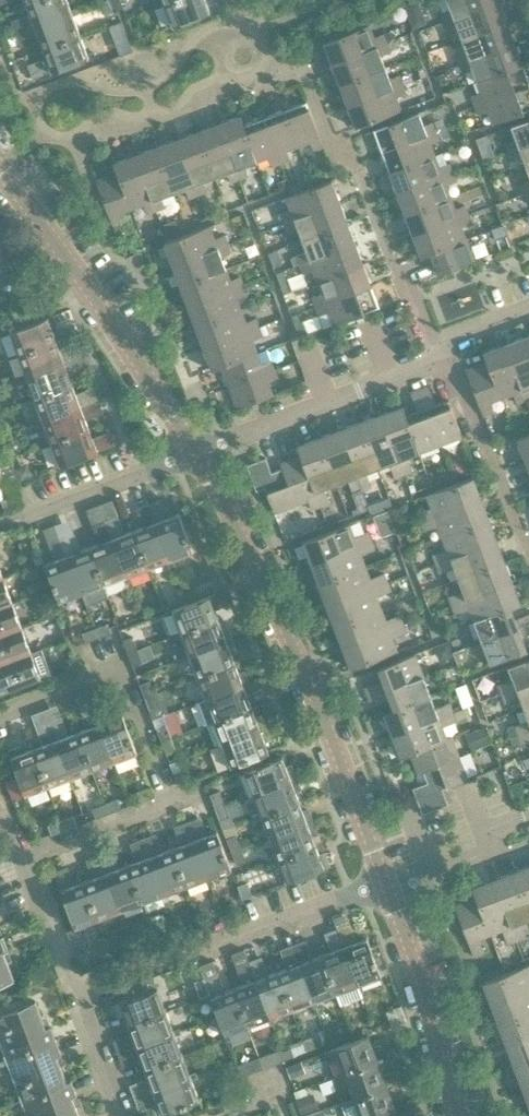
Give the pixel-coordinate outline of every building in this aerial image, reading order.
[(13,24),(16,34),(78,11),(76,8),(72,9),(68,0),(36,0),(26,4),(31,17),(13,24)] [(115,11),(124,7),(121,0),(111,0),(115,11)] [(205,0),(170,0),(163,3),(170,22),(164,25),(166,28),(228,5),(226,0),(206,0),(205,0)] [(440,12),(444,22),(499,1),(499,0),(446,0),(450,9),(440,12)] [(461,39),(507,21),(499,1),(444,22),(447,31),(457,27),(461,39)] [(407,7),(414,26),(425,22),(418,3),(407,7)] [(19,43),(37,36),(42,48),(81,34),(74,15),(79,13),(78,11),(16,34),(19,43)] [(459,63),(515,42),(507,21),(461,39),(466,51),(456,54),(459,63)] [(369,25),(323,42),(331,63),(387,43),(383,33),(373,36),(369,25)] [(94,51),(88,53),(81,34),(42,48),(47,61),(29,68),(33,78),(95,55),(94,51)] [(462,72),(472,68),(477,80),(523,63),(515,42),(459,63),(462,72)] [(380,55),(390,51),(387,43),(331,63),(339,84),(385,67),(380,55)] [(528,84),(528,80),(523,63),(477,80),(481,93),(472,96),(475,105),(528,84)] [(399,74),(389,78),(385,67),(339,84),(347,105),(403,84),(399,74)] [(396,97),(406,93),(403,84),(347,105),(355,127),(401,110),(396,97)] [(528,109),(528,84),(475,105),(478,114),(488,110),(493,123),(528,109)] [(323,147),(306,101),(285,109),(298,145),(309,141),(313,151),(323,147)] [(290,159),(287,149),(298,145),(285,109),(264,117),(281,163),(290,159)] [(419,112),(373,129),(381,151),(437,130),(433,120),(423,124),(419,112)] [(249,175),(245,165),(256,161),(239,115),(219,123),(239,178),(249,175)] [(268,156),(272,166),(281,163),(264,117),(244,124),(240,115),(239,115),(256,161),(268,156)] [(505,143),(509,151),(528,144),(528,119),(511,126),(516,139),(505,143)] [(227,172),(230,182),(239,178),(219,123),(198,131),(215,176),(227,172)] [(430,142),(439,138),(437,130),(381,151),(389,172),(435,155),(430,142)] [(207,191),(203,181),(215,176),(198,131),(177,139),(197,194),(207,191)] [(476,139),(480,149),(486,146),(483,136),(476,139)] [(185,188),(189,197),(197,194),(177,139),(156,147),(173,192),(185,188)] [(522,157),(527,168),(528,167),(528,144),(509,151),(512,160),(522,157)] [(165,207),(161,197),(173,192),(156,147),(135,155),(156,210),(165,207)] [(389,172),(397,193),(453,172),(449,163),(446,164),(442,152),(435,155),(389,172)] [(143,203),(147,213),(156,210),(135,155),(114,162),(131,208),(143,203)] [(123,222),(119,212),(131,208),(114,162),(113,163),(116,172),(96,180),(113,226),(123,222)] [(446,183),(455,180),(453,172),(397,193),(405,214),(451,197),(446,183)] [(279,182),(282,190),(289,187),(286,179),(279,182)] [(290,209),(280,212),(284,222),(340,201),(331,180),(286,197),(290,209)] [(528,191),(528,181),(521,184),(524,193),(528,191)] [(464,204),(454,207),(451,197),(405,214),(413,235),(468,214),(464,204)] [(302,239),(347,222),(340,201),(284,222),(287,231),(297,227),(302,239)] [(468,214),(413,235),(420,256),(466,238),(462,226),(471,222),(468,214)] [(176,219),(163,224),(167,232),(179,228),(176,219)] [(300,264),(355,243),(347,222),(302,239),(306,250),(296,254),(297,256),(300,264)] [(209,225),(164,242),(172,264),(227,243),(224,235),(214,238),(209,225)] [(0,232),(0,284),(21,276),(4,230),(0,232)] [(480,246),(470,249),(466,238),(420,256),(421,257),(430,253),(438,274),(484,256),(480,246)] [(221,257),(231,253),(227,243),(172,264),(180,285),(225,268),(221,257)] [(317,281),(363,264),(355,243),(300,264),(303,272),(303,273),(313,269),(317,281)] [(315,306),(371,285),(363,264),(317,281),(321,292),(312,296),(315,306)] [(225,268),(180,285),(188,306),(243,285),(239,277),(230,280),(225,268)] [(283,271),(276,274),(279,282),(286,279),(283,271)] [(246,295),(243,285),(188,306),(196,327),(241,310),(237,298),(246,295)] [(333,324),(379,307),(371,285),(315,306),(319,314),(328,310),(333,324)] [(36,306),(12,314),(17,328),(53,314),(41,319),(36,306)] [(241,310),(196,327),(203,348),(258,327),(255,319),(246,322),(241,310)] [(17,328),(10,331),(19,354),(57,340),(52,327),(57,325),(53,314),(17,328)] [(302,324),(295,327),(299,337),(306,334),(302,324)] [(253,340),(262,337),(258,327),(203,348),(211,369),(257,351),(253,340)] [(526,336),(505,344),(526,399),(528,398),(528,344),(526,336)] [(26,373),(19,376),(20,379),(83,355),(79,345),(61,352),(57,340),(19,354),(26,373)] [(513,394),(517,403),(526,399),(505,344),(484,352),(501,398),(513,394)] [(271,360),(262,363),(257,351),(211,369),(212,370),(221,366),(229,386),(274,369),(271,360)] [(493,411),(489,403),(501,398),(484,352),(483,352),(486,361),(466,369),(483,415),(493,411)] [(21,382),(28,379),(35,398),(73,384),(69,372),(87,365),(83,355),(20,379),(21,382)] [(268,382),(277,378),(274,369),(229,386),(237,408),(273,394),(268,382)] [(42,416),(34,419),(36,423),(100,399),(96,389),(78,396),(73,384),(35,398),(42,416)] [(435,404),(429,385),(419,389),(440,444),(462,436),(448,399),(435,404)] [(410,392),(417,411),(407,415),(420,451),(440,444),(419,389),(410,392)] [(36,425),(44,422),(52,443),(90,429),(85,416),(103,409),(100,399),(36,423),(36,425)] [(403,405),(381,414),(404,474),(413,471),(408,456),(420,451),(407,415),(403,405)] [(381,414),(360,421),(378,468),(389,464),(394,478),(404,474),(381,414)] [(360,421),(340,429),(362,490),(372,486),(366,472),(378,468),(360,421)] [(112,434),(94,441),(90,429),(52,443),(59,461),(52,463),(53,467),(60,465),(116,444),(112,434)] [(348,479),(353,493),(362,490),(340,429),(319,437),(336,483),(348,479)] [(517,439),(525,460),(528,459),(528,434),(517,439)] [(330,502),(325,488),(336,483),(319,437),(297,445),(300,455),(319,506),(330,502)] [(11,441),(0,445),(0,451),(3,458),(15,454),(11,441)] [(319,506),(300,455),(281,463),(282,467),(272,472),(266,457),(246,464),(256,490),(265,487),(274,512),(309,499),(312,508),(319,506)] [(7,485),(19,480),(14,468),(10,456),(0,460),(0,471),(2,471),(7,485)] [(19,480),(32,475),(28,463),(14,468),(19,480)] [(428,494),(432,507),(418,512),(421,521),(481,498),(473,477),(428,494)] [(388,496),(367,503),(369,509),(372,516),(393,509),(388,496)] [(425,531),(439,525),(444,536),(489,519),(481,498),(421,521),(425,531)] [(99,504),(128,582),(131,581),(129,575),(148,568),(134,530),(125,533),(112,499),(99,504)] [(149,503),(170,560),(173,565),(175,564),(173,559),(193,551),(179,513),(165,518),(159,500),(149,503)] [(170,560),(149,503),(139,507),(146,525),(134,530),(148,568),(167,561),(170,567),(173,565),(170,560)] [(104,584),(123,577),(125,583),(128,582),(99,504),(86,509),(99,543),(90,546),(104,584)] [(436,563),(497,540),(489,519),(444,536),(448,548),(433,554),(436,563)] [(350,523),(303,541),(311,562),(373,539),(370,530),(355,536),(350,523)] [(45,563),(59,601),(82,593),(65,548),(64,548),(54,524),(41,529),(53,560),(45,563)] [(362,554),(376,548),(373,539),(311,562),(319,583),(366,566),(362,554)] [(459,578),(505,561),(497,540),(436,563),(440,573),(455,567),(459,578)] [(75,544),(68,547),(65,548),(82,593),(104,584),(90,546),(77,551),(75,544)] [(42,555),(33,558),(36,566),(45,563),(42,555)] [(452,605),(512,582),(505,561),(459,578),(464,591),(449,597),(452,605)] [(385,572),(371,577),(366,566),(319,583),(327,604),(389,581),(385,572)] [(12,602),(4,578),(0,579),(0,606),(12,602)] [(378,597),(393,592),(389,583),(389,581),(327,604),(335,625),(382,608),(378,597)] [(475,620),(520,603),(512,582),(452,605),(455,614),(470,608),(475,620)] [(216,593),(172,610),(180,632),(218,618),(214,607),(220,605),(216,593)] [(22,628),(12,602),(0,606),(0,636),(22,628)] [(521,604),(520,603),(475,620),(483,641),(528,624),(528,613),(515,618),(511,608),(521,604)] [(401,614),(386,620),(382,608),(335,625),(343,646),(404,623),(401,614)] [(223,631),(218,618),(180,632),(189,654),(233,638),(229,629),(223,631)] [(112,632),(108,623),(95,628),(99,637),(112,632)] [(393,638),(408,632),(404,623),(343,646),(351,668),(398,650),(393,638)] [(528,634),(528,624),(483,641),(491,663),(526,649),(522,636),(528,634)] [(31,652),(22,628),(0,636),(0,664),(31,652)] [(82,633),(86,642),(99,637),(95,628),(82,633)] [(132,636),(123,639),(128,652),(137,649),(132,636)] [(237,649),(233,638),(189,654),(197,677),(235,663),(230,651),(237,649)] [(448,655),(455,653),(454,652),(450,640),(438,645),(440,651),(448,655)] [(454,652),(455,653),(459,663),(467,660),(469,655),(467,647),(454,652)] [(0,664),(0,693),(41,678),(42,682),(52,678),(42,648),(31,652),(0,664)] [(133,665),(142,662),(137,649),(128,652),(133,665)] [(383,680),(364,687),(369,700),(423,680),(413,654),(378,667),(383,680)] [(500,683),(504,692),(528,683),(528,658),(508,665),(513,678),(500,683)] [(239,675),(235,663),(197,677),(205,698),(249,682),(246,673),(239,675)] [(154,693),(149,680),(140,684),(145,696),(154,693)] [(394,709),(429,696),(423,680),(369,700),(371,705),(390,698),(394,709)] [(195,702),(203,724),(207,723),(213,720),(251,706),(247,695),(254,693),(249,682),(205,698),(195,702)] [(528,707),(528,683),(504,692),(507,702),(520,697),(524,708),(528,707)] [(145,696),(150,709),(159,706),(154,693),(145,696)] [(394,709),(384,712),(392,734),(451,712),(448,704),(434,709),(429,696),(394,709)] [(214,722),(222,743),(266,726),(263,717),(256,719),(251,706),(213,720),(207,723),(203,724),(203,726),(214,722)] [(528,731),(528,707),(524,708),(528,720),(507,727),(511,737),(528,731)] [(451,712),(392,734),(400,756),(410,753),(410,751),(445,738),(441,726),(454,721),(451,712)] [(123,714),(109,720),(107,713),(98,717),(114,761),(137,753),(123,714)] [(90,727),(78,731),(92,770),(114,761),(98,717),(87,721),(90,727)] [(166,724),(156,728),(161,740),(171,737),(166,724)] [(269,752),(264,739),(270,736),(266,726),(222,743),(231,766),(269,752)] [(472,751),(491,743),(484,726),(465,734),(472,751)] [(66,736),(63,729),(54,733),(71,778),(92,770),(78,731),(66,736)] [(528,741),(528,731),(511,737),(514,747),(528,741)] [(48,786),(69,778),(71,778),(54,733),(43,737),(46,744),(34,748),(48,786)] [(445,738),(410,751),(410,753),(416,768),(419,775),(425,773),(428,781),(412,787),(416,797),(420,808),(422,813),(440,807),(444,805),(449,804),(443,788),(453,784),(456,783),(468,779),(458,753),(451,735),(445,738)] [(176,750),(171,737),(161,740),(166,753),(176,750)] [(6,780),(13,799),(48,786),(34,748),(21,753),(19,746),(8,750),(18,775),(6,780)] [(287,768),(282,755),(244,770),(252,792),(297,776),(294,766),(287,768)] [(179,786),(188,782),(182,769),(173,773),(179,786)] [(294,788),(301,786),(297,776),(252,792),(261,815),(299,801),(294,788)] [(153,796),(150,787),(136,792),(140,801),(153,796)] [(210,794),(211,797),(214,806),(224,803),(219,790),(210,794)] [(108,813),(122,808),(119,799),(105,804),(108,813)] [(310,810),(304,813),(299,801),(261,815),(269,837),(314,820),(310,810)] [(214,806),(219,819),(228,815),(224,803),(214,806)] [(105,804),(92,808),(96,818),(108,813),(105,804)] [(65,829),(77,825),(73,815),(61,820),(65,829)] [(217,831),(204,836),(197,817),(188,821),(211,882),(213,881),(211,876),(231,869),(217,831)] [(61,820),(48,825),(51,834),(65,829),(61,820)] [(311,833),(318,831),(314,820),(269,837),(277,859),(316,845),(311,833)] [(177,825),(184,843),(172,848),(186,886),(205,879),(207,883),(211,882),(188,821),(177,825)] [(159,852),(152,834),(143,838),(166,898),(168,897),(167,893),(186,886),(172,848),(159,852)] [(235,834),(226,837),(231,851),(240,847),(235,834)] [(133,841),(140,859),(128,864),(142,902),(162,895),(163,899),(166,898),(143,838),(133,841)] [(327,854),(320,857),(316,845),(277,859),(286,882),(331,865),(327,854)] [(235,864),(245,860),(240,847),(231,851),(235,864)] [(116,869),(109,850),(99,854),(123,915),(124,914),(122,910),(142,902),(128,864),(116,869)] [(89,858),(96,876),(84,881),(99,919),(117,912),(119,916),(123,915),(99,854),(89,858)] [(514,871),(528,910),(528,866),(514,871)] [(88,951),(79,926),(99,919),(84,881),(71,885),(65,867),(54,871),(75,928),(67,930),(76,955),(88,951)] [(514,871),(494,879),(516,940),(526,936),(520,922),(528,918),(528,910),(514,871)] [(516,940),(494,879),(473,887),(490,934),(504,929),(509,942),(516,940)] [(252,895),(247,882),(238,885),(243,898),(252,895)] [(484,952),(479,938),(490,934),(473,887),(472,887),(476,897),(455,905),(474,956),(484,952)] [(354,942),(347,924),(337,928),(359,984),(381,975),(367,937),(354,942)] [(363,996),(359,984),(337,928),(327,931),(334,949),(322,954),(337,993),(341,1005),(363,996)] [(3,952),(9,949),(4,935),(0,936),(0,986),(14,980),(3,952)] [(304,941),(293,945),(316,1007),(319,1006),(317,1000),(337,993),(322,954),(310,958),(304,941)] [(290,966),(278,971),(292,1009),(311,1002),(313,1008),(316,1007),(293,945),(284,949),(290,966)] [(243,984),(233,987),(248,1027),(268,1019),(270,1024),(273,1023),(271,1018),(250,962),(249,962),(244,949),(231,953),(243,984)] [(260,958),(250,962),(271,1018),(273,1023),(275,1022),(272,1017),(292,1009),(278,971),(267,975),(260,958)] [(213,960),(199,965),(204,978),(210,994),(211,993),(227,1035),(248,1027),(233,987),(225,990),(213,960)] [(483,981),(491,1003),(528,989),(528,964),(483,981)] [(120,988),(125,999),(111,1005),(116,1016),(123,1013),(128,1025),(165,1011),(151,976),(120,988)] [(201,997),(210,994),(204,978),(195,982),(201,997)] [(491,1003),(499,1024),(528,1013),(528,989),(491,1003)] [(35,1000),(0,1014),(0,1047),(5,1059),(56,1039),(51,1026),(46,1028),(35,1000)] [(178,1027),(172,1029),(165,1011),(128,1025),(132,1037),(114,1044),(118,1053),(179,1030),(178,1027)] [(499,1024),(507,1045),(528,1037),(528,1013),(499,1024)] [(174,1035),(180,1033),(179,1030),(118,1053),(122,1063),(140,1056),(144,1069),(182,1054),(174,1035)] [(328,1063),(340,1059),(345,1073),(378,1061),(368,1035),(324,1052),(328,1063)] [(507,1045),(515,1066),(528,1061),(528,1037),(507,1045)] [(56,1039),(5,1059),(20,1101),(72,1081),(71,1080),(66,1082),(56,1055),(61,1053),(56,1039)] [(283,1050),(286,1059),(295,1055),(291,1047),(283,1050)] [(195,1070),(189,1073),(182,1054),(144,1069),(149,1081),(131,1088),(135,1097),(196,1073),(195,1070)] [(263,1067),(275,1063),(272,1054),(260,1059),(263,1067)] [(252,1071),(248,1060),(236,1064),(241,1076),(252,1071)] [(306,1073),(302,1061),(287,1066),(292,1078),(306,1073)] [(349,1083),(355,1097),(387,1085),(378,1061),(345,1073),(333,1077),(337,1088),(349,1083)] [(515,1066),(523,1087),(528,1084),(528,1061),(515,1066)] [(191,1079),(197,1077),(196,1073),(135,1097),(138,1107),(156,1101),(161,1114),(199,1099),(191,1079)] [(77,1095),(72,1081),(20,1101),(26,1115),(79,1115),(72,1097),(77,1095)] [(396,1109),(387,1085),(355,1097),(341,1102),(346,1115),(377,1115),(396,1109)] [(297,1100),(303,1115),(320,1108),(314,1094),(297,1100)]
